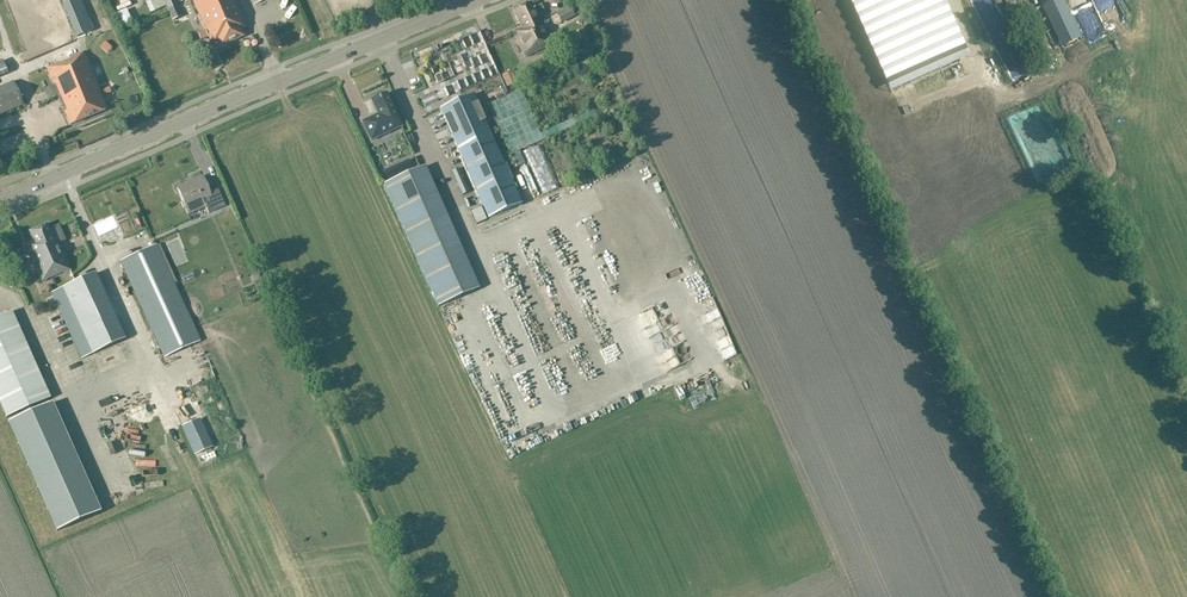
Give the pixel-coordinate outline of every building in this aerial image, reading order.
[(62,4),(76,38),(92,31),(80,0),(73,0),(62,4)] [(167,11),(177,7),(177,6),(174,0),(162,0),(167,11)] [(234,0),(193,0),(206,30),(198,33),(201,38),(208,35),(211,42),(218,39),(221,46),(243,36),(240,29),(246,27),(234,0)] [(531,4),(515,12),(523,29),(513,34),(525,59),(554,45),(542,20),(539,21),(531,4)] [(556,14),(560,24),(575,17),(574,16),(582,12),(579,4),(570,9),(569,8),(556,14)] [(1059,17),(1064,23),(1073,16),(1068,10),(1059,17)] [(492,36),(498,34),(494,22),(488,24),(492,36)] [(1093,33),(1107,28),(1105,23),(1092,29),(1093,33)] [(983,36),(971,42),(979,58),(990,53),(983,36)] [(592,53),(600,49),(596,43),(588,47),(592,53)] [(84,53),(47,68),(56,91),(70,125),(107,110),(84,53)] [(517,83),(512,71),(502,75),(507,87),(517,83)] [(499,74),(483,81),(489,94),(505,87),(499,74)] [(0,88),(0,116),(24,106),(14,82),(0,88)] [(372,118),(363,122),(371,140),(402,126),(387,93),(372,100),(373,102),(379,115),(372,118)] [(472,96),(440,110),(439,110),(488,219),(524,203),(519,192),(517,194),(472,96)] [(1065,149),(1047,98),(1014,110),(1028,150),(1038,146),(1042,158),(1065,149)] [(530,145),(545,191),(562,185),(547,139),(530,145)] [(425,167),(384,185),(383,185),(437,307),(479,289),(425,167)] [(463,196),(469,193),(459,169),(452,172),(463,196)] [(189,215),(206,208),(208,213),(225,206),(218,190),(210,193),(203,177),(186,184),(187,185),(178,189),(189,215)] [(476,225),(487,219),(481,207),(470,212),(476,225)] [(58,226),(50,230),(48,224),(29,232),(35,245),(26,248),(41,282),(72,270),(57,236),(61,234),(58,226)] [(156,246),(138,254),(121,262),(152,329),(165,358),(200,342),(156,246)] [(95,274),(62,288),(50,294),(80,359),(125,339),(95,274)] [(678,308),(664,314),(669,325),(683,319),(678,308)] [(6,419),(50,399),(11,312),(0,317),(0,406),(6,419)] [(696,346),(683,347),(684,357),(697,355),(696,346)] [(669,356),(672,363),(680,359),(677,352),(669,356)] [(721,359),(715,362),(724,378),(730,375),(721,359)] [(51,409),(7,429),(56,536),(99,517),(51,409)] [(207,452),(219,449),(217,442),(205,445),(207,452)]
